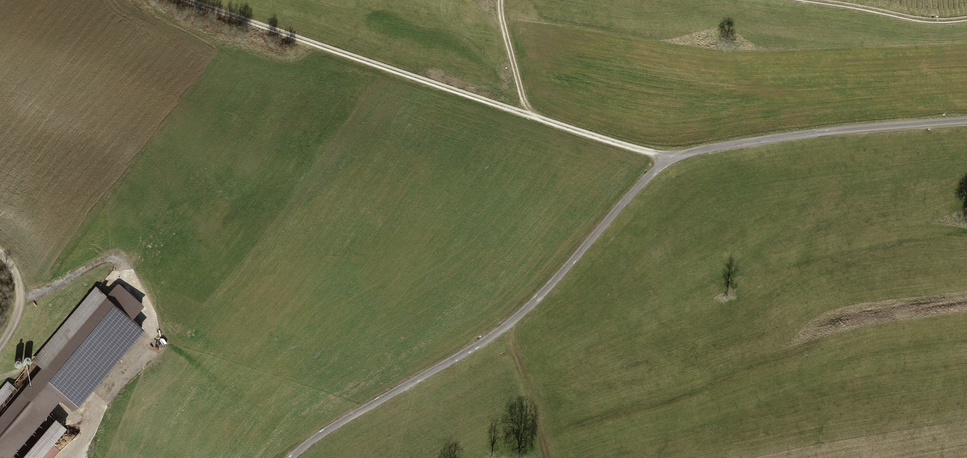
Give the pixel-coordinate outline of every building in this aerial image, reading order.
[(79,409),(146,329),(134,319),(147,304),(120,281),(107,296),(95,286),(27,365),(36,372),(0,415),(0,457),(11,457),(64,396),(79,409)] [(67,428),(55,418),(21,457),(41,457),(67,428)]
